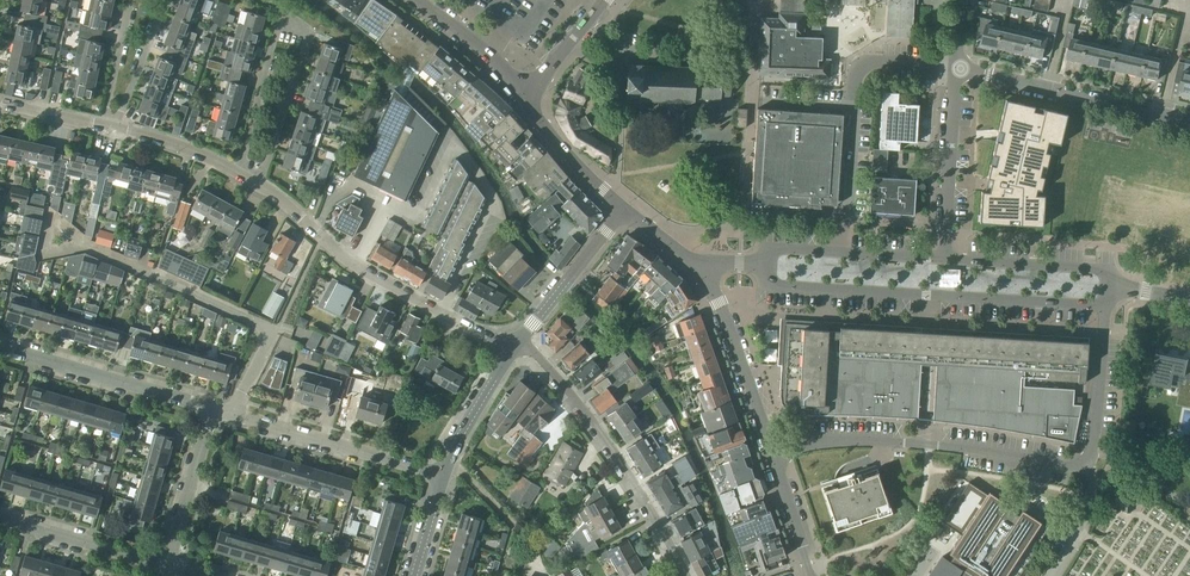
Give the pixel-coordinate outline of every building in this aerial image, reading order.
[(24,19),(46,23),(47,17),(43,16),(46,1),(42,0),(40,0),(23,0),(23,1),(23,2),(21,10),(21,11),(25,12),(24,19)] [(88,11),(110,16),(111,11),(112,11),(112,10),(113,2),(114,2),(105,0),(91,0),(88,11)] [(179,3),(196,10),(202,12),(206,0),(181,0),(179,3)] [(218,0),(213,16),(220,18),(225,3),(218,0)] [(358,15),(370,0),(335,0),(351,11),(352,10),(358,15)] [(376,43),(396,16),(396,15),(375,0),(370,0),(358,15),(359,15),(353,23),(354,24),(355,22),(360,26),(358,28),(376,43)] [(780,3),(779,13),(779,18),(778,18),(778,19),(763,18),(761,18),(761,20),(760,35),(759,58),(760,58),(759,72),(759,74),(761,74),(774,75),(776,75),(776,77),(778,77),(778,76),(791,77),(793,77),(808,77),(808,78),(810,78),(810,77),(827,78),(829,78),(829,76),(830,61),(830,59),(828,59),(821,59),(822,37),(803,37),(804,15),(804,13),(804,0),(780,0),(780,3)] [(1080,8),(1082,0),(1074,0),(1073,6),(1080,8)] [(1080,8),(1087,10),(1089,0),(1082,0),(1080,8)] [(1087,10),(1094,11),(1096,0),(1089,0),(1087,10)] [(1113,1),(1112,7),(1122,9),(1123,3),(1113,1)] [(993,2),(991,9),(1006,13),(1008,5),(993,2)] [(1050,5),(1035,2),(1034,8),(1048,12),(1050,5)] [(174,16),(174,17),(191,23),(196,10),(179,3),(178,8),(177,9),(175,16),(174,16)] [(225,3),(220,18),(226,20),(232,5),(225,3)] [(1132,11),(1142,14),(1143,8),(1133,6),(1132,11)] [(1012,13),(1022,15),(1023,9),(1013,7),(1012,13)] [(1143,8),(1142,14),(1152,16),(1153,10),(1143,8)] [(1023,9),(1022,15),(1032,17),(1033,11),(1023,9)] [(81,24),(79,31),(101,36),(103,29),(107,30),(108,29),(107,29),(109,21),(109,20),(110,16),(88,11),(86,11),(83,24),(81,24)] [(248,11),(244,25),(261,30),(262,26),(263,26),(263,25),(265,17),(265,16),(248,11)] [(1157,14),(1156,20),(1166,22),(1167,16),(1157,14)] [(415,73),(417,75),(439,48),(397,15),(396,16),(376,43),(406,66),(415,73)] [(211,22),(218,24),(220,18),(213,16),(211,22)] [(171,26),(169,30),(193,38),(195,33),(188,31),(191,23),(174,17),(171,25),(171,26)] [(220,18),(218,24),(224,27),(226,20),(220,18)] [(16,34),(15,39),(40,44),(42,30),(44,31),(46,23),(24,19),(22,25),(18,24),(18,25),(16,33),(16,34)] [(240,39),(258,44),(257,43),(260,36),(260,35),(261,30),(244,25),(238,24),(234,38),(235,38),(240,39)] [(984,44),(998,47),(1003,27),(989,24),(988,24),(983,44),(984,45),(984,44)] [(1012,51),(1013,51),(1018,31),(1017,30),(1016,31),(1003,27),(998,47),(999,48),(999,47),(1003,48),(1002,50),(1004,50),(1004,48),(1012,50),(1012,51)] [(168,46),(166,52),(186,59),(191,45),(193,38),(169,30),(168,35),(167,35),(167,36),(164,43),(164,44),(168,46)] [(79,39),(76,52),(101,58),(102,53),(102,52),(104,44),(100,42),(101,36),(79,31),(78,38),(79,39)] [(1014,51),(1028,54),(1033,34),(1019,31),(1018,31),(1013,51),(1014,51)] [(1082,62),(1083,62),(1088,42),(1074,39),(1073,38),(1074,34),(1066,32),(1063,47),(1070,48),(1068,59),(1069,59),(1070,59),(1077,60),(1077,62),(1078,62),(1079,61),(1083,62),(1082,62)] [(1033,34),(1028,54),(1028,55),(1028,54),(1032,55),(1032,57),(1033,57),(1034,55),(1041,57),(1041,58),(1043,58),(1045,48),(1053,49),(1056,35),(1049,33),(1048,38),(1046,37),(1046,38),(1033,34)] [(202,43),(209,45),(211,39),(204,37),(202,43)] [(235,38),(231,52),(253,58),(255,53),(255,52),(257,45),(258,44),(240,39),(235,38)] [(12,52),(12,53),(30,56),(33,43),(39,44),(40,44),(15,39),(14,43),(13,44),(14,44),(12,52)] [(215,40),(213,46),(220,49),(222,42),(215,40)] [(321,52),(320,57),(344,65),(337,63),(339,57),(349,60),(353,46),(338,41),(336,47),(324,43),(324,44),(322,52),(321,51),(321,52)] [(1097,66),(1098,66),(1103,45),(1102,45),(1088,42),(1083,62),(1097,65),(1097,66)] [(1099,66),(1113,69),(1118,49),(1104,46),(1103,45),(1098,66),(1099,66)] [(47,52),(54,54),(56,48),(49,46),(47,52)] [(416,77),(446,106),(462,90),(474,75),(456,60),(455,61),(439,48),(417,75),(416,77)] [(1126,73),(1128,73),(1130,62),(1132,52),(1131,52),(1118,49),(1113,69),(1127,72),(1126,73)] [(227,51),(222,71),(244,78),(245,71),(250,72),(250,71),(252,63),(252,64),(252,63),(252,62),(253,58),(231,52),(227,51)] [(73,67),(80,68),(98,72),(98,71),(100,63),(100,62),(101,58),(76,52),(73,67)] [(156,66),(154,70),(170,76),(172,71),(181,74),(186,59),(166,52),(163,58),(159,57),(159,58),(156,65),(155,66),(156,66)] [(1129,73),(1143,76),(1147,56),(1134,53),(1132,52),(1130,62),(1128,73),(1129,73)] [(10,62),(9,67),(27,70),(30,56),(12,53),(11,53),(12,53),(10,61),(10,62)] [(1147,56),(1143,76),(1147,77),(1147,78),(1148,79),(1149,77),(1156,79),(1156,80),(1158,80),(1160,69),(1167,71),(1171,56),(1164,55),(1163,59),(1161,59),(1147,56)] [(315,70),(339,79),(344,65),(320,57),(318,61),(318,62),(315,70)] [(1179,63),(1175,82),(1182,83),(1180,90),(1182,91),(1182,90),(1189,92),(1189,93),(1189,94),(1189,66),(1179,63)] [(685,105),(686,105),(687,105),(687,103),(689,103),(690,104),(691,104),(691,103),(693,102),(694,102),(695,101),(694,101),(695,98),(721,99),(722,73),(696,72),(696,71),(696,70),(696,69),(695,70),(693,68),(693,67),(692,67),(691,67),(689,67),(689,66),(687,66),(687,67),(679,67),(679,66),(677,65),(677,67),(670,67),(670,65),(668,65),(668,67),(661,66),(661,65),(659,65),(659,66),(651,66),(651,65),(650,64),(650,66),(642,66),(642,64),(641,64),(641,66),(633,65),(633,64),(632,64),(632,65),(626,65),(626,67),(627,67),(627,73),(627,76),(625,76),(625,78),(627,78),(627,88),(624,88),(624,90),(626,90),(626,93),(627,93),(626,99),(625,99),(625,101),(630,101),(630,102),(631,102),(631,101),(639,101),(639,103),(641,103),(641,101),(648,101),(648,103),(650,103),(650,101),(657,102),(657,103),(659,103),(659,102),(667,102),(667,104),(668,104),(668,102),(676,103),(676,104),(677,104),(677,103),(685,103),(685,105)] [(415,73),(406,66),(395,90),(404,99),(409,87),(415,73)] [(27,70),(9,67),(8,71),(7,71),(7,72),(8,72),(6,80),(5,81),(30,87),(34,72),(27,71),(27,70)] [(44,68),(42,74),(50,76),(51,69),(44,68)] [(71,74),(70,80),(95,86),(96,81),(96,80),(98,72),(80,68),(78,75),(71,74)] [(585,88),(592,76),(580,68),(571,82),(569,81),(562,97),(583,105),(589,89),(585,88)] [(353,75),(360,77),(362,71),(355,69),(353,75)] [(55,70),(54,77),(61,79),(62,72),(55,70)] [(149,83),(149,84),(165,90),(170,76),(154,70),(152,75),(152,76),(149,83)] [(312,80),(310,84),(334,92),(339,79),(315,70),(315,71),(312,79),(312,80)] [(228,81),(224,94),(242,99),(243,95),(244,94),(246,95),(249,87),(246,86),(246,85),(242,84),(244,78),(222,71),(220,78),(228,81)] [(50,76),(42,74),(39,89),(46,90),(50,76)] [(453,109),(468,126),(497,95),(482,81),(474,75),(462,90),(446,106),(452,111),(453,109)] [(61,79),(54,77),(51,91),(58,93),(61,79)] [(95,86),(70,80),(69,87),(76,88),(74,96),(92,100),(92,99),(93,91),(94,91),(94,90),(95,86)] [(145,93),(144,97),(161,103),(160,104),(167,106),(170,98),(163,96),(165,90),(149,84),(148,84),(149,84),(146,92),(145,93)] [(186,90),(193,92),(195,86),(188,84),(186,90)] [(310,99),(308,106),(340,117),(342,110),(330,106),(334,92),(310,84),(309,89),(308,89),(309,90),(306,97),(305,98),(310,99)] [(439,133),(447,123),(409,87),(404,99),(439,133)] [(199,88),(197,94),(204,96),(206,90),(199,88)] [(394,88),(352,175),(406,201),(407,200),(406,200),(412,189),(412,188),(418,176),(418,175),(423,164),(424,164),(424,163),(429,152),(430,152),(430,151),(435,139),(436,138),(438,134),(439,133),(404,99),(395,90),(394,88)] [(873,150),(888,151),(888,149),(899,150),(899,149),(899,141),(916,142),(918,118),(918,105),(919,105),(898,103),(898,94),(899,93),(882,92),(882,93),(882,102),(882,103),(880,138),(879,138),(879,139),(880,139),(879,148),(879,150),(873,149),(873,150)] [(222,101),(220,108),(238,113),(238,112),(240,105),(241,104),(240,104),(242,99),(224,94),(218,93),(216,99),(222,101)] [(480,139),(485,133),(490,129),(491,130),(512,110),(511,108),(497,95),(468,126),(465,128),(475,143),(480,139)] [(161,103),(144,97),(142,102),(141,102),(142,103),(139,110),(138,111),(155,117),(160,104),(161,103)] [(563,130),(572,143),(581,131),(591,126),(585,116),(576,121),(573,115),(578,115),(581,106),(560,99),(555,116),(563,130)] [(1017,224),(1017,225),(1037,226),(1037,225),(1038,218),(1042,218),(1043,218),(1044,197),(1044,195),(1048,196),(1060,145),(1067,114),(1005,100),(998,130),(998,131),(1003,132),(1000,142),(996,141),(993,154),(990,164),(987,178),(992,179),(988,192),(981,191),(980,214),(984,214),(984,222),(984,223),(1009,224),(1009,223),(1009,220),(1017,220),(1017,224)] [(369,104),(361,122),(369,126),(377,108),(369,104)] [(182,105),(180,112),(186,114),(188,107),(182,105)] [(298,120),(297,125),(321,133),(325,120),(337,124),(340,117),(308,106),(306,112),(301,111),(301,112),(299,120),(298,119),(298,120)] [(220,108),(217,122),(234,127),(235,122),(236,122),(236,121),(238,114),(238,113),(220,108)] [(737,108),(737,118),(746,118),(747,109),(737,108)] [(193,109),(190,115),(197,117),(199,111),(193,109)] [(752,192),(756,192),(756,196),(757,197),(758,199),(759,199),(761,199),(761,203),(766,204),(766,205),(821,208),(821,207),(820,207),(820,204),(829,205),(837,205),(837,200),(838,194),(838,182),(839,182),(839,177),(840,165),(840,159),(841,147),(843,114),(806,112),(794,111),(757,109),(755,141),(754,153),(754,159),(753,171),(752,177),(753,177),(752,192)] [(480,139),(488,148),(520,118),(512,110),(491,130),(490,129),(485,133),(480,139)] [(186,114),(180,112),(175,125),(181,127),(186,114)] [(197,117),(190,115),(186,129),(193,131),(197,117)] [(488,148),(492,152),(506,139),(510,143),(514,139),(513,138),(527,125),(520,118),(488,148)] [(746,118),(737,118),(736,127),(746,128),(746,118)] [(234,127),(217,122),(216,122),(210,120),(208,127),(215,129),(213,136),(230,141),(233,141),(236,133),(233,132),(233,131),(234,127)] [(292,138),(316,147),(321,133),(297,125),(295,129),(295,130),(292,138)] [(581,131),(572,143),(573,143),(608,164),(610,150),(610,148),(590,136),(589,136),(588,135),(581,131)] [(8,159),(12,138),(0,135),(0,158),(8,159)] [(503,168),(508,173),(539,144),(531,135),(526,140),(527,140),(517,150),(520,154),(505,167),(503,168)] [(8,159),(22,162),(27,141),(12,138),(8,159)] [(289,148),(288,152),(305,158),(311,160),(316,147),(292,138),(292,139),(289,147),(289,148)] [(492,152),(499,160),(517,143),(514,139),(510,143),(506,139),(492,152)] [(499,160),(505,167),(520,154),(517,150),(527,140),(526,140),(520,146),(517,143),(499,160)] [(28,158),(37,160),(38,160),(41,144),(27,141),(22,162),(27,164),(28,158)] [(48,184),(56,185),(56,186),(63,155),(54,153),(55,148),(41,144),(38,160),(37,160),(36,167),(44,169),(51,170),(48,184)] [(508,173),(514,181),(515,181),(546,151),(539,144),(508,173)] [(873,150),(872,158),(887,158),(888,151),(873,150)] [(514,181),(506,188),(520,214),(525,210),(528,213),(539,204),(539,203),(550,194),(549,193),(556,188),(567,177),(568,176),(546,151),(515,181),(514,181)] [(66,174),(82,178),(87,155),(72,152),(70,157),(63,155),(56,186),(56,185),(54,192),(61,194),(66,174)] [(305,158),(288,152),(286,157),(285,157),(286,158),(283,165),(283,166),(300,172),(305,158)] [(102,196),(109,165),(100,163),(101,158),(87,155),(82,178),(97,181),(92,202),(100,204),(102,196)] [(325,158),(323,164),(329,167),(331,161),(325,158)] [(887,158),(872,158),(872,166),(887,167),(887,158)] [(455,159),(445,179),(468,190),(472,183),(467,180),(469,176),(457,160),(455,159)] [(115,178),(129,182),(133,166),(119,162),(117,166),(109,165),(102,196),(109,198),(113,181),(114,181),(115,178)] [(329,167),(323,164),(317,182),(323,184),(329,167)] [(127,188),(142,193),(149,166),(143,165),(142,168),(133,166),(129,182),(127,188)] [(142,193),(156,197),(162,174),(154,172),(155,168),(149,166),(142,193)] [(887,167),(872,166),(869,212),(870,212),(870,211),(913,214),(913,215),(914,215),(915,187),(917,187),(919,189),(922,190),(925,188),(925,185),(923,182),(920,182),(918,184),(916,184),(916,179),(915,179),(886,177),(887,167)] [(162,174),(156,197),(169,200),(165,213),(173,215),(176,202),(177,202),(182,184),(175,182),(176,178),(162,174)] [(561,206),(561,207),(579,189),(567,177),(556,188),(567,200),(561,206)] [(445,179),(438,191),(462,203),(468,190),(445,179)] [(472,183),(468,190),(462,203),(479,212),(486,200),(474,184),(472,183)] [(11,197),(22,199),(27,200),(29,190),(13,187),(11,197)] [(192,208),(206,215),(216,197),(202,189),(192,208)] [(579,189),(561,207),(588,234),(602,217),(602,212),(579,189)] [(438,191),(433,203),(456,214),(458,211),(462,203),(438,191)] [(527,218),(539,233),(559,215),(555,210),(562,203),(555,194),(527,218)] [(53,196),(51,205),(59,206),(61,197),(53,196)] [(206,215),(219,222),(220,223),(230,204),(216,197),(206,215)] [(22,199),(19,214),(24,216),(26,205),(27,200),(22,199)] [(132,211),(140,213),(142,203),(135,201),(132,211)] [(190,204),(182,201),(174,225),(182,228),(190,204)] [(333,227),(343,232),(356,206),(350,203),(347,209),(343,207),(333,227)] [(433,203),(427,214),(451,226),(456,215),(456,214),(433,203)] [(220,223),(219,222),(216,229),(232,237),(228,245),(235,250),(243,235),(234,229),(243,212),(230,204),(220,223)] [(26,205),(24,216),(41,219),(44,209),(26,205)] [(356,206),(343,232),(353,237),(363,217),(359,215),(362,209),(356,206)] [(72,224),(74,212),(63,209),(61,215),(72,224)] [(456,215),(452,223),(470,232),(476,220),(458,211),(456,214),(456,215)] [(434,255),(434,257),(435,258),(441,246),(447,234),(451,226),(427,214),(421,226),(440,235),(431,254),(434,255)] [(22,225),(21,230),(25,231),(39,234),(42,220),(41,219),(24,216),(22,222),(22,225)] [(85,235),(92,236),(96,221),(89,219),(85,235)] [(389,219),(380,234),(392,241),(400,226),(389,219)] [(268,244),(261,241),(267,230),(253,223),(239,250),(238,251),(239,253),(246,256),(247,256),(248,255),(259,261),(268,244)] [(451,226),(447,234),(464,243),(470,232),(452,223),(451,226)] [(209,228),(199,246),(205,249),(215,231),(209,228)] [(95,242),(95,243),(96,243),(111,247),(114,234),(99,230),(95,242)] [(20,253),(19,255),(28,253),(35,251),(38,237),(25,234),(24,233),(23,238),(21,245),(20,253)] [(271,251),(279,255),(273,267),(287,275),(293,263),(286,259),(291,250),(290,250),(295,241),(282,233),(278,239),(277,239),(276,241),(276,242),(271,251)] [(441,246),(461,256),(464,248),(465,247),(463,246),(464,243),(447,234),(441,246)] [(610,304),(641,264),(646,267),(656,255),(643,245),(627,235),(607,266),(615,272),(611,278),(609,277),(593,299),(606,309),(610,304)] [(550,259),(561,269),(567,261),(580,245),(571,236),(558,252),(556,250),(550,259)] [(124,255),(138,259),(143,241),(129,237),(124,255)] [(503,276),(517,289),(521,285),(523,286),(534,274),(533,273),(534,271),(525,262),(528,259),(507,239),(487,260),(504,275),(503,276)] [(371,259),(389,269),(397,254),(380,244),(371,259)] [(441,246),(435,258),(455,267),(461,256),(441,246)] [(393,271),(395,272),(396,273),(398,275),(400,275),(408,279),(408,281),(410,281),(419,286),(427,272),(411,263),(414,257),(413,252),(405,247),(401,257),(393,271)] [(158,267),(167,271),(175,253),(164,249),(158,267)] [(77,274),(78,275),(85,253),(69,256),(65,271),(68,272),(70,276),(73,277),(77,274)] [(78,275),(92,279),(97,261),(98,259),(85,253),(78,275)] [(175,253),(167,271),(175,274),(183,257),(175,253)] [(34,254),(19,258),(17,268),(33,272),(36,263),(34,254)] [(643,272),(651,279),(665,263),(656,255),(646,267),(641,264),(610,304),(614,307),(643,272)] [(175,274),(191,282),(199,264),(183,257),(175,274)] [(430,279),(447,287),(449,284),(448,283),(455,267),(435,258),(434,257),(428,269),(435,272),(430,279)] [(212,268),(222,273),(227,263),(217,258),(212,268)] [(477,265),(482,269),(487,264),(481,259),(477,265)] [(100,277),(107,279),(111,265),(97,261),(92,279),(99,281),(100,277)] [(647,293),(650,296),(674,271),(665,263),(651,279),(656,283),(647,293)] [(199,264),(191,282),(200,286),(208,268),(199,264)] [(111,265),(107,279),(120,283),(124,271),(111,265)] [(934,268),(934,277),(951,278),(951,268),(934,268)] [(664,290),(668,294),(684,280),(684,279),(674,271),(650,296),(656,300),(664,290)] [(447,287),(430,279),(425,289),(433,294),(432,295),(438,298),(438,297),(441,298),(447,287)] [(332,280),(323,299),(327,301),(324,307),(355,323),(361,313),(349,307),(353,298),(349,296),(353,290),(332,280)] [(684,280),(668,294),(666,296),(670,301),(664,305),(671,317),(697,300),(684,280)] [(456,310),(456,311),(473,320),(480,309),(491,315),(505,296),(494,290),(496,285),(489,281),(486,286),(477,281),(472,289),(469,287),(467,290),(470,292),(465,300),(459,296),(452,308),(456,310)] [(165,291),(163,297),(171,299),(173,293),(165,291)] [(273,292),(261,312),(273,318),(274,317),(275,318),(279,310),(285,299),(284,299),(284,298),(273,292)] [(184,298),(182,305),(189,307),(191,302),(191,301),(184,298)] [(5,319),(20,323),(25,303),(11,299),(5,319)] [(95,323),(99,304),(85,302),(82,320),(95,323)] [(20,323),(33,327),(39,307),(25,303),(20,323)] [(358,329),(387,344),(397,322),(391,319),(394,313),(380,306),(377,312),(369,308),(358,329)] [(570,312),(574,316),(573,318),(575,320),(571,324),(578,331),(589,318),(576,306),(570,312)] [(33,327),(47,331),(53,311),(39,307),(33,327)] [(61,335),(75,339),(80,319),(82,312),(68,308),(66,315),(67,315),(61,335)] [(207,309),(202,320),(211,324),(216,313),(207,309)] [(47,331),(61,335),(67,315),(66,315),(53,311),(47,331)] [(409,314),(401,331),(407,334),(406,338),(416,343),(422,329),(417,326),(420,319),(409,314)] [(685,335),(704,328),(699,314),(679,321),(680,322),(675,324),(679,337),(685,335)] [(219,316),(216,326),(224,328),(227,319),(219,316)] [(308,321),(300,317),(296,324),(304,329),(308,321)] [(561,318),(558,321),(555,320),(551,324),(552,327),(547,333),(544,333),(545,344),(547,344),(556,352),(568,339),(567,338),(573,332),(569,328),(571,327),(561,318)] [(645,330),(647,334),(666,322),(663,318),(645,330)] [(75,339),(88,343),(94,323),(80,319),(75,339)] [(88,343),(102,347),(108,327),(94,323),(88,343)] [(933,419),(933,420),(933,421),(934,421),(941,421),(951,423),(970,425),(983,427),(995,429),(1000,429),(1019,432),(1031,434),(1031,435),(1032,435),(1044,437),(1068,442),(1069,442),(1073,443),(1075,436),(1081,405),(1073,404),(1074,389),(1023,386),(1024,379),(1078,382),(1078,383),(1085,383),(1086,367),(1088,344),(1088,343),(1088,342),(1087,342),(940,333),(939,333),(927,332),(923,332),(921,332),(785,323),(784,323),(784,328),(781,380),(780,395),(781,403),(785,409),(791,413),(791,414),(791,413),(799,415),(798,415),(799,415),(806,415),(810,415),(811,415),(842,415),(843,415),(860,416),(873,416),(879,416),(879,417),(880,417),(887,417),(896,418),(897,418),(897,417),(916,419),(917,419),(917,418),(921,354),(928,354),(937,355),(937,357),(936,357),(936,358),(937,358),(944,358),(943,381),(935,381),(935,382),(933,419)] [(118,345),(125,347),(129,333),(108,327),(102,347),(116,351),(118,345)] [(314,328),(306,344),(316,348),(323,333),(314,328)] [(704,328),(685,335),(690,349),(709,342),(704,328)] [(129,355),(144,359),(150,339),(129,333),(125,347),(131,349),(129,355)] [(333,333),(323,353),(337,359),(347,340),(333,333)] [(650,348),(654,346),(661,344),(658,335),(647,339),(650,348)] [(144,359),(158,363),(163,343),(150,339),(144,359)] [(571,368),(572,369),(591,353),(584,344),(582,346),(579,342),(572,348),(573,349),(563,358),(567,363),(568,367),(571,368)] [(690,349),(695,364),(714,357),(709,342),(690,349)] [(158,363),(172,367),(177,347),(163,343),(158,363)] [(406,357),(413,361),(420,348),(412,344),(406,357)] [(172,367),(185,371),(191,351),(177,347),(172,367)] [(321,361),(323,353),(314,350),(311,358),(321,361)] [(185,371),(199,375),(205,355),(191,351),(185,371)] [(576,374),(576,376),(578,379),(580,379),(585,385),(600,372),(603,376),(627,357),(622,351),(616,356),(614,355),(611,358),(611,360),(607,363),(605,361),(598,367),(592,359),(575,372),(576,374)] [(598,356),(595,352),(590,357),(593,360),(598,356)] [(414,370),(421,373),(429,378),(432,371),(435,373),(431,379),(454,392),(462,377),(446,367),(448,363),(432,355),(432,354),(431,354),(428,361),(421,357),(414,370)] [(199,375),(213,379),(218,359),(205,355),(199,375)] [(1155,363),(1151,382),(1151,383),(1157,384),(1158,383),(1167,385),(1170,386),(1170,384),(1170,383),(1182,386),(1180,398),(1179,403),(1189,405),(1189,406),(1189,365),(1188,365),(1187,364),(1180,363),(1181,360),(1157,356),(1156,355),(1156,358),(1155,363)] [(271,387),(280,390),(287,361),(274,356),(260,382),(269,387),(268,387),(269,388),(269,387),(270,388),(271,387)] [(695,382),(706,411),(731,402),(714,357),(695,364),(701,380),(695,382)] [(218,359),(213,379),(227,383),(228,378),(235,379),(239,365),(218,359)] [(590,399),(601,414),(617,403),(611,395),(618,390),(617,389),(635,376),(632,372),(636,370),(630,361),(626,364),(626,363),(593,385),(599,393),(590,399)] [(340,364),(338,370),(348,373),(350,367),(340,364)] [(301,403),(304,404),(313,372),(296,367),(291,385),(298,387),(295,398),(294,399),(302,401),(301,403)] [(313,372),(304,404),(318,408),(319,406),(326,408),(327,407),(326,407),(329,396),(336,398),(341,381),(313,372)] [(356,416),(381,424),(387,404),(370,399),(374,383),(352,377),(346,394),(361,399),(356,416)] [(490,420),(488,423),(487,424),(503,435),(535,392),(520,380),(509,394),(506,392),(488,420),(490,420)] [(630,395),(634,402),(652,389),(647,383),(630,395)] [(14,400),(21,402),(25,387),(18,385),(14,400)] [(24,405),(37,409),(43,389),(29,385),(24,405)] [(37,409),(51,413),(57,393),(43,389),(37,409)] [(51,413),(65,417),(71,397),(57,393),(51,413)] [(537,395),(517,419),(528,429),(522,436),(520,435),(507,454),(527,467),(534,458),(530,456),(542,442),(532,433),(539,425),(541,427),(552,414),(550,412),(553,409),(545,402),(544,399),(542,397),(538,396),(537,395)] [(65,417),(79,421),(85,401),(71,397),(65,417)] [(79,421),(93,425),(99,405),(85,401),(79,421)] [(607,415),(617,428),(635,416),(625,402),(607,415)] [(731,402),(706,411),(713,429),(737,420),(731,402)] [(93,425),(107,429),(113,409),(99,405),(93,425)] [(113,409),(107,429),(121,433),(126,414),(113,409)] [(660,415),(664,420),(671,415),(667,410),(660,415)] [(635,416),(617,428),(626,442),(649,426),(645,421),(641,424),(635,416)] [(665,422),(668,427),(674,423),(671,418),(665,422)] [(713,431),(704,436),(702,433),(693,437),(702,457),(721,450),(742,443),(742,442),(742,443),(741,440),(745,439),(742,431),(741,432),(738,424),(713,432),(713,431)] [(156,425),(150,446),(170,452),(174,438),(169,436),(171,430),(156,425)] [(694,429),(696,435),(705,432),(703,426),(694,429)] [(133,439),(135,431),(127,430),(126,437),(133,439)] [(489,435),(483,431),(478,439),(484,442),(489,435)] [(626,450),(634,463),(654,451),(660,447),(651,434),(626,450)] [(1189,452),(1189,439),(1185,438),(1179,437),(1170,435),(1169,440),(1168,440),(1168,442),(1168,443),(1189,453),(1189,452)] [(545,475),(565,485),(569,476),(573,480),(577,476),(574,474),(572,472),(582,453),(563,443),(545,475)] [(706,460),(708,467),(749,453),(745,444),(742,443),(721,450),(723,456),(708,462),(708,459),(706,460)] [(150,446),(146,460),(166,466),(170,452),(150,446)] [(238,467),(252,471),(257,451),(244,447),(238,467)] [(252,471),(266,475),(271,455),(257,451),(252,471)] [(654,451),(634,463),(643,477),(662,465),(654,451)] [(716,486),(719,494),(737,488),(740,486),(739,483),(753,478),(750,468),(751,468),(752,464),(749,453),(708,467),(713,480),(715,479),(718,485),(716,486)] [(683,477),(695,470),(686,454),(674,460),(683,477)] [(266,475),(279,479),(285,460),(271,455),(266,475)] [(146,460),(142,474),(162,480),(166,466),(146,460)] [(279,479),(293,483),(299,464),(285,460),(279,479)] [(293,483),(307,487),(313,468),(299,464),(293,483)] [(307,487),(321,491),(327,472),(313,468),(307,487)] [(822,488),(836,531),(892,513),(877,468),(846,479),(846,480),(836,484),(836,482),(835,483),(835,482),(821,487),(822,488)] [(14,492),(19,473),(5,469),(0,487),(0,489),(14,492)] [(646,482),(656,499),(684,482),(678,473),(669,479),(664,471),(646,482)] [(321,491),(335,495),(341,476),(327,472),(321,491)] [(14,492),(27,496),(33,477),(19,473),(14,492)] [(142,474),(138,488),(158,493),(162,480),(142,474)] [(341,476),(335,495),(349,499),(355,480),(341,476)] [(509,497),(527,509),(541,488),(523,476),(509,497)] [(27,496),(41,501),(47,481),(33,477),(27,496)] [(719,496),(725,514),(736,510),(735,507),(739,506),(740,509),(761,501),(760,497),(761,496),(763,493),(758,479),(754,478),(753,478),(739,483),(740,486),(737,488),(719,494),(719,496)] [(41,501),(55,505),(61,485),(47,481),(41,501)] [(684,482),(656,499),(667,517),(685,506),(684,504),(689,501),(692,506),(704,499),(693,481),(681,488),(680,485),(684,483),(684,482)] [(949,553),(953,556),(949,561),(942,556),(942,557),(929,575),(1005,575),(1041,522),(1022,510),(1018,515),(1007,507),(1009,504),(989,492),(988,494),(969,482),(942,522),(961,535),(949,553)] [(55,505),(69,509),(75,489),(61,485),(55,505)] [(138,488),(134,502),(154,508),(158,493),(138,488)] [(69,509),(83,513),(89,493),(75,489),(69,509)] [(229,497),(243,501),(245,494),(231,490),(229,497)] [(584,523),(583,524),(610,509),(604,497),(603,497),(601,498),(594,491),(584,503),(586,506),(577,512),(584,523)] [(89,493),(83,513),(97,517),(103,497),(89,493)] [(387,493),(381,513),(401,519),(405,505),(399,503),(401,497),(387,493)] [(354,495),(351,505),(359,507),(362,497),(354,495)] [(226,508),(240,512),(242,505),(228,501),(226,508)] [(725,514),(731,525),(766,512),(762,501),(761,501),(740,509),(739,506),(735,507),(736,510),(725,514)] [(154,508),(134,502),(129,522),(143,526),(145,520),(150,521),(154,508)] [(1131,502),(1130,502),(1123,502),(1122,512),(1130,513),(1131,502)] [(670,522),(679,538),(704,524),(695,508),(670,522)] [(610,509),(583,524),(567,541),(579,562),(598,548),(594,540),(600,536),(601,537),(613,531),(614,532),(615,532),(616,532),(617,532),(618,531),(619,530),(619,529),(620,528),(620,527),(620,526),(620,527),(619,526),(620,525),(620,524),(620,523),(620,522),(620,521),(619,521),(618,520),(617,519),(616,519),(614,515),(614,514),(614,513),(614,512),(614,511),(613,510),(612,509),(611,509),(610,509)] [(741,546),(776,533),(775,531),(776,531),(769,511),(766,512),(731,525),(739,546),(741,546)] [(381,513),(377,527),(397,533),(401,519),(381,513)] [(462,513),(458,528),(477,533),(482,519),(462,513)] [(717,533),(713,520),(701,526),(703,529),(681,541),(691,561),(720,545),(718,540),(717,533)] [(377,527),(373,541),(392,547),(397,533),(377,527)] [(458,528),(453,542),(473,548),(476,539),(481,541),(483,535),(477,533),(458,528)] [(214,551),(227,555),(233,535),(219,531),(214,551)] [(776,533),(741,546),(742,550),(756,545),(764,565),(757,568),(759,573),(784,564),(781,557),(785,556),(782,546),(781,546),(778,536),(777,536),(776,533)] [(227,555),(241,558),(246,539),(233,535),(227,555)] [(545,551),(553,541),(548,536),(540,546),(545,551)] [(241,558),(255,562),(261,543),(246,539),(241,558)] [(613,557),(617,564),(635,553),(627,539),(607,551),(607,550),(598,554),(602,560),(610,556),(611,558),(613,557)] [(373,541),(369,554),(388,560),(392,547),(373,541)] [(453,542),(450,555),(470,561),(470,560),(473,548),(453,542)] [(255,562),(269,567),(275,547),(261,543),(255,562)] [(691,561),(698,575),(706,575),(708,575),(708,574),(711,573),(710,572),(718,568),(713,558),(722,554),(720,545),(691,561)] [(269,567),(282,571),(288,551),(275,547),(269,567)] [(282,571),(296,574),(302,555),(288,551),(282,571)] [(617,564),(620,570),(618,571),(620,574),(615,575),(627,575),(643,567),(635,553),(617,564)] [(369,554),(365,568),(384,574),(388,560),(369,554)] [(10,569),(17,571),(21,557),(14,555),(10,569)] [(23,575),(35,575),(40,560),(25,555),(19,575),(23,575)] [(301,575),(311,575),(316,559),(302,555),(296,574),(301,575)] [(450,555),(446,569),(465,575),(468,566),(475,568),(476,562),(470,560),(470,561),(450,555)] [(311,575),(326,575),(330,563),(316,559),(311,575)] [(54,564),(40,560),(35,575),(50,575),(54,564)] [(67,567),(54,564),(50,575),(65,575),(67,567)] [(65,575),(80,575),(81,571),(67,567),(65,575)]
